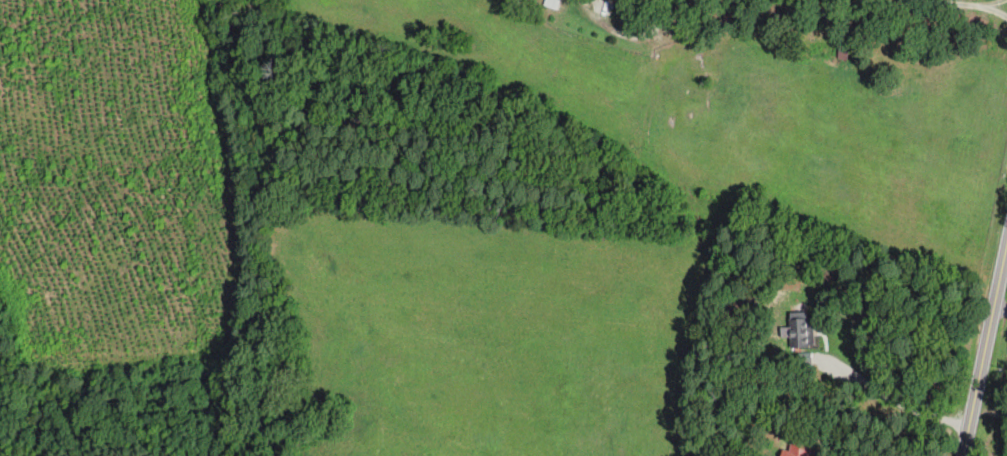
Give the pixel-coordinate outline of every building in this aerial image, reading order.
[(790,346),(814,346),(814,318),(790,318),(790,346)] [(810,443),(790,443),(790,450),(780,450),(780,455),(810,455),(810,443)]
